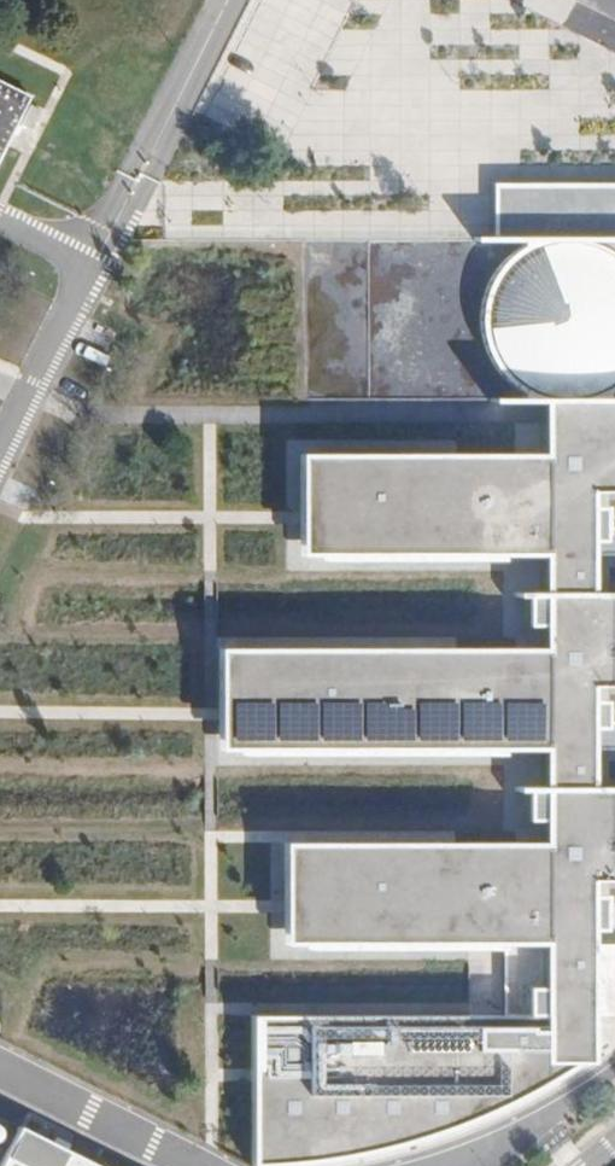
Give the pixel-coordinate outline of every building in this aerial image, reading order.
[(31,98),(0,83),(0,159),(31,98)] [(489,185),(490,246),(468,247),(467,257),(517,257),(497,276),(485,291),(477,311),(475,337),(482,363),(498,388),(519,403),(486,403),(484,422),(538,422),(538,457),(295,460),(293,576),(536,576),(536,653),(211,655),(210,773),(537,773),(538,843),(278,845),(277,967),(501,965),(501,1016),(252,1017),(251,1165),(380,1165),(398,1161),(467,1139),(506,1120),(560,1094),(586,1077),(588,1013),(614,1013),(614,947),(596,948),(596,887),(614,886),(614,789),(606,789),(605,684),(614,684),(614,583),(593,583),(593,500),(614,500),(614,403),(611,403),(614,400),(614,185),(489,185)] [(82,771),(90,757),(73,748),(66,762),(82,771)] [(219,1145),(246,1146),(246,1022),(220,1022),(219,1145)] [(24,1125),(4,1165),(108,1165),(24,1125)]
